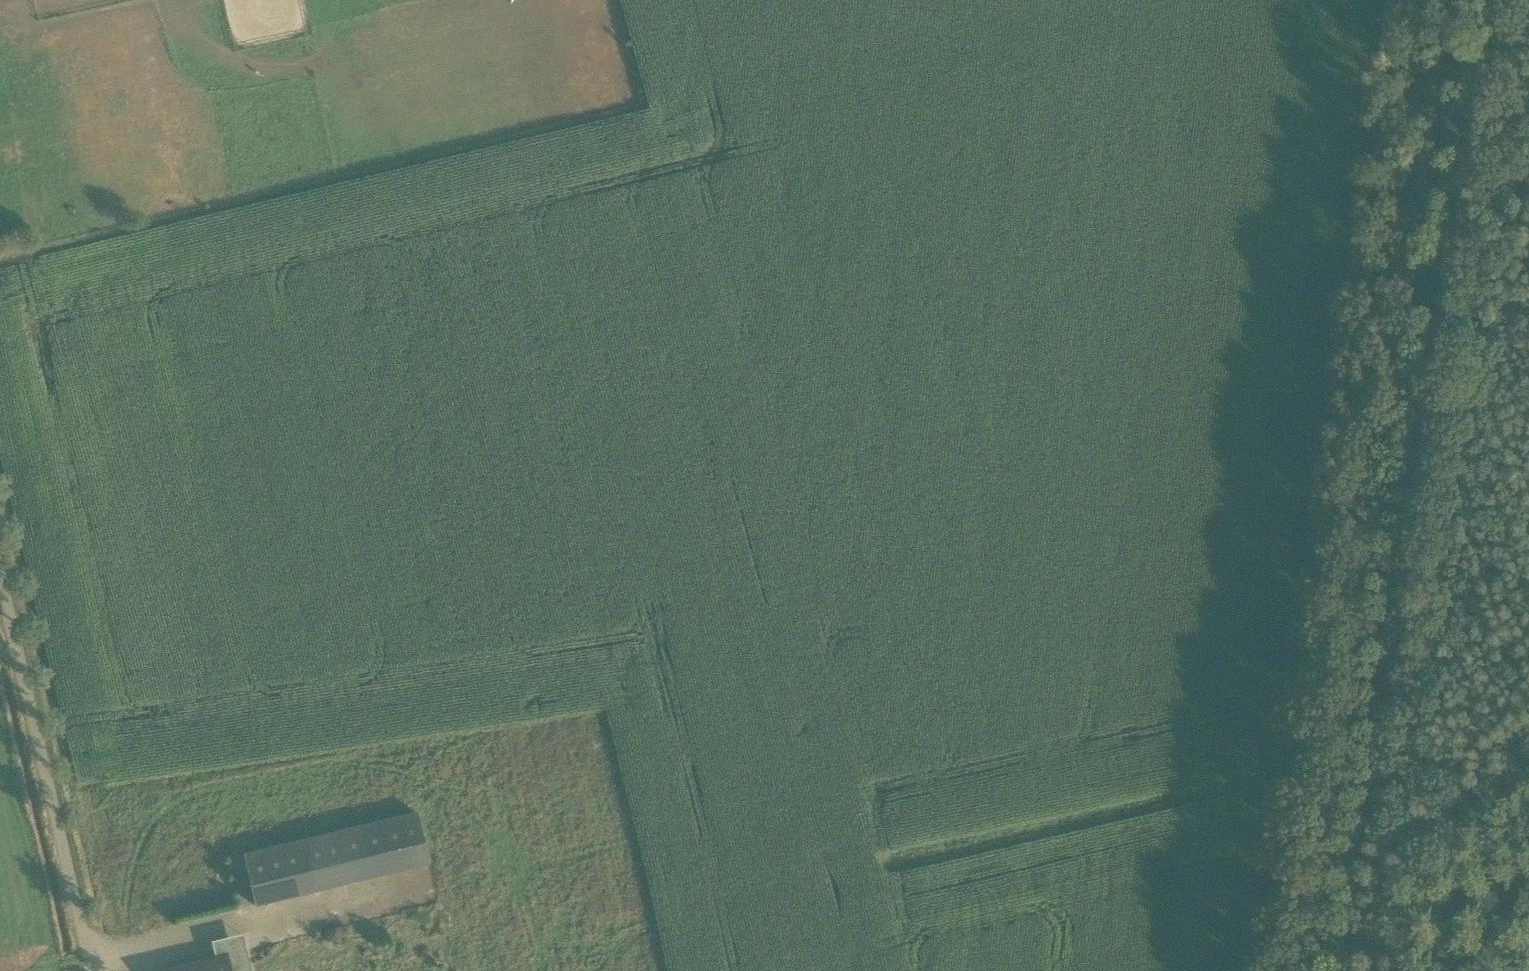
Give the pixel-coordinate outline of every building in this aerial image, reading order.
[(312,893),(300,842),(243,856),(255,907),(312,893)] [(229,955),(169,970),(233,970),(229,955)]
